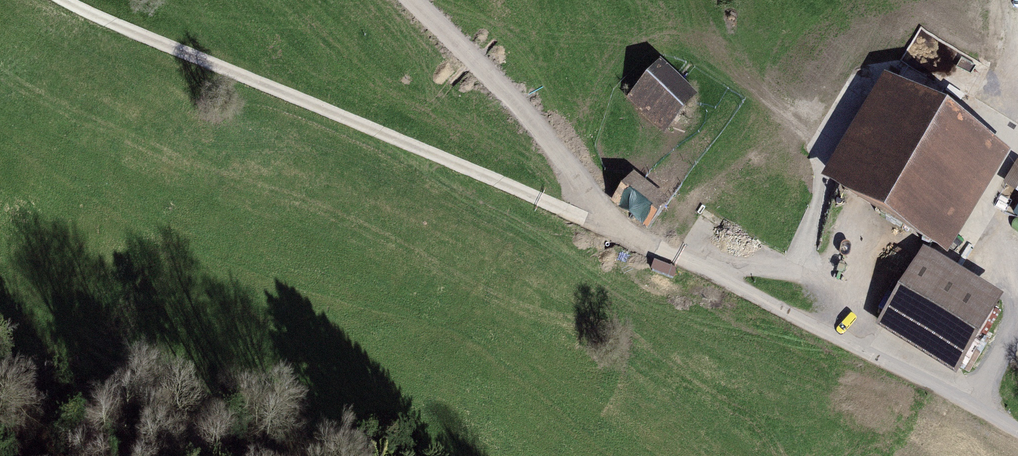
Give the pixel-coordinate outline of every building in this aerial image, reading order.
[(660,70),(638,92),(670,123),(692,100),(660,70)] [(893,90),(837,183),(938,244),(994,151),(893,90)] [(1015,157),(1006,186),(1017,190),(1017,158),(1015,157)] [(632,182),(615,202),(645,227),(662,206),(632,182)] [(921,267),(887,322),(955,365),(990,309),(921,267)]
